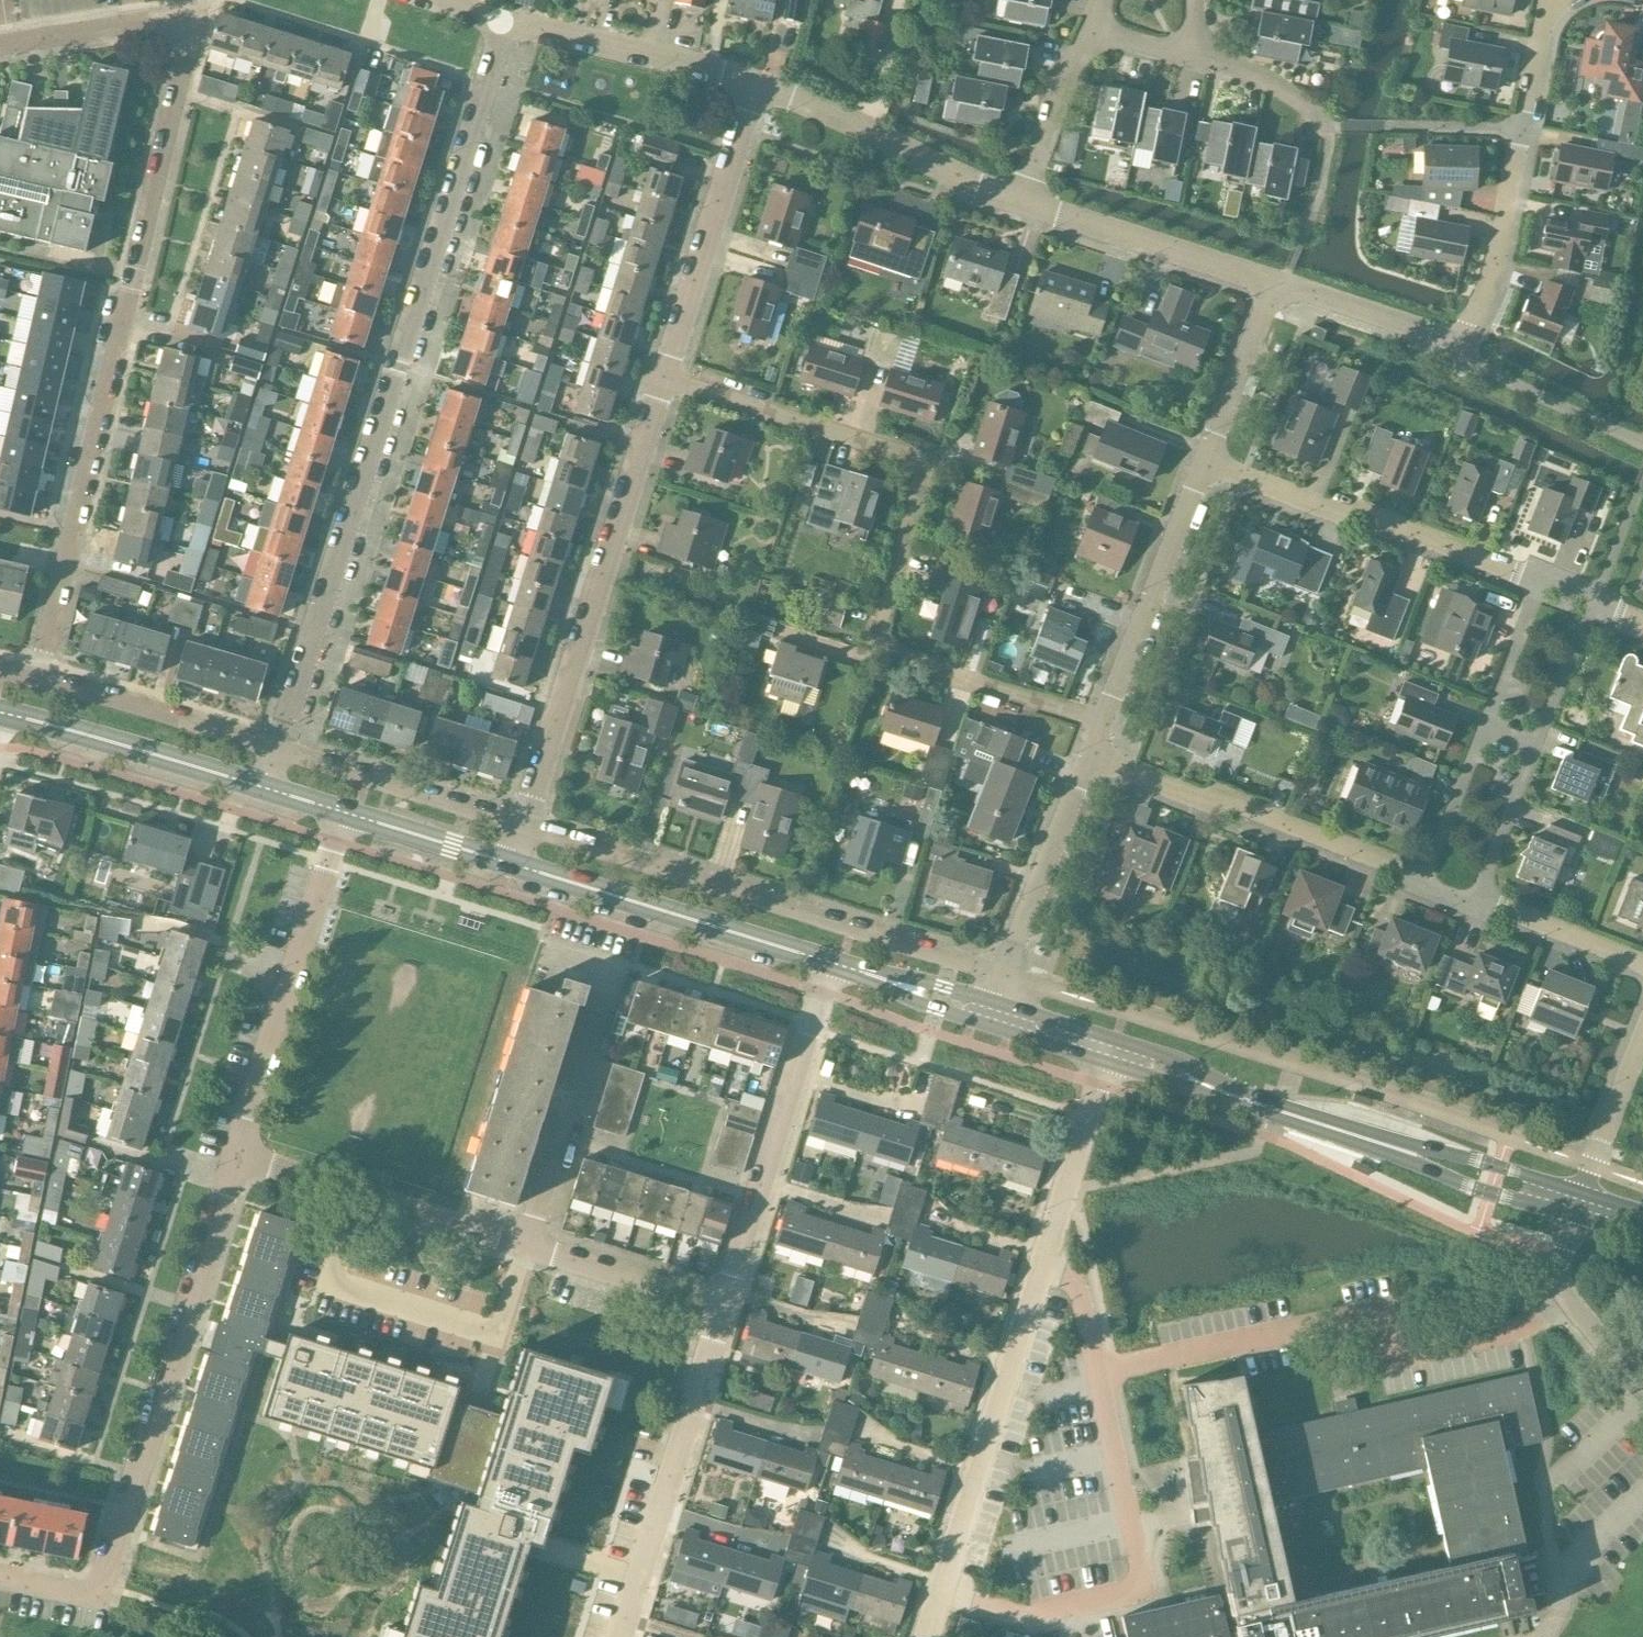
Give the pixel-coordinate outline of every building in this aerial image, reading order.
[(675,4),(703,9),(705,0),(676,0),(675,4)] [(726,16),(747,20),(751,0),(729,0),(726,16)] [(747,20),(770,24),(774,0),(751,0),(747,20)] [(802,23),(806,0),(786,0),(782,20),(802,23)] [(843,16),(849,18),(845,33),(861,38),(855,55),(878,62),(888,29),(874,25),(881,2),(881,0),(848,0),(843,16)] [(1006,1),(1002,20),(1042,28),(1046,9),(1049,9),(1051,0),(1003,0),(1006,1)] [(1250,11),(1261,13),(1261,12),(1291,18),(1291,17),(1312,22),(1317,0),(1252,0),(1250,11)] [(1512,0),(1462,0),(1461,6),(1509,16),(1512,0)] [(1312,22),(1291,17),(1291,18),(1261,12),(1261,13),(1256,37),(1259,37),(1255,57),(1295,64),(1299,45),(1308,47),(1312,22)] [(1351,12),(1348,29),(1361,31),(1364,15),(1351,12)] [(236,59),(247,24),(221,15),(210,51),(236,59)] [(1448,50),(1443,80),(1494,90),(1502,50),(1465,42),(1468,28),(1442,23),(1437,48),(1448,50)] [(247,24),(236,59),(262,67),(273,32),(247,24)] [(1582,73),(1612,79),(1609,94),(1638,100),(1642,73),(1642,66),(1629,63),(1635,31),(1607,25),(1606,29),(1602,29),(1597,30),(1594,34),(1592,38),(1591,43),(1588,42),(1582,73)] [(980,62),(977,81),(976,81),(1006,87),(1006,88),(1017,90),(1020,70),(1023,71),(1028,46),(986,38),(988,31),(960,26),(958,39),(975,42),(972,60),(980,62)] [(1350,31),(1347,47),(1358,49),(1361,35),(1362,33),(1350,31)] [(276,72),(273,83),(284,86),(287,75),(298,40),(273,32),(262,67),(276,72)] [(313,83),(324,48),(298,40),(287,75),(313,83)] [(350,56),(324,48),(313,83),(339,92),(350,56)] [(394,59),(391,70),(402,74),(403,69),(405,62),(394,59)] [(86,253),(129,73),(94,65),(83,112),(68,111),(69,93),(55,93),(55,111),(27,110),(32,87),(13,82),(0,137),(0,233),(86,253)] [(409,84),(433,91),(437,76),(412,68),(407,84),(409,85),(409,84)] [(354,89),(353,90),(363,93),(373,97),(379,78),(360,71),(354,90),(354,89)] [(919,76),(917,86),(929,88),(931,78),(919,76)] [(976,81),(977,81),(955,76),(950,101),(958,103),(955,122),(995,130),(999,111),(1001,111),(1006,88),(1006,87),(976,81)] [(223,101),(228,85),(204,77),(199,94),(223,101)] [(409,84),(401,110),(434,120),(442,94),(433,91),(409,84)] [(239,88),(228,85),(223,101),(234,105),(239,88)] [(1141,108),(1142,108),(1145,93),(1120,88),(1119,91),(1100,87),(1092,127),(1111,131),(1110,140),(1134,145),(1141,108)] [(357,113),(361,98),(352,95),(347,110),(357,113)] [(275,115),(279,101),(267,96),(262,110),(275,115)] [(293,105),(279,101),(275,115),(288,119),(293,105)] [(324,122),(322,130),(335,134),(343,107),(330,103),(324,122)] [(1638,119),(1640,108),(1628,106),(1626,117),(1638,119)] [(434,120),(401,110),(390,107),(382,132),(426,146),(434,120)] [(1160,112),(1142,108),(1141,108),(1134,145),(1133,148),(1152,152),(1151,161),(1175,166),(1186,114),(1161,109),(1160,112)] [(312,118),(309,126),(322,130),(324,122),(312,118)] [(523,148),(556,158),(564,133),(531,122),(523,148)] [(1252,143),(1253,143),(1256,128),(1231,123),(1230,126),(1211,122),(1210,125),(1207,144),(1203,162),(1222,166),(1220,175),(1244,180),(1245,180),(1252,143)] [(254,123),(246,149),(281,160),(289,134),(254,123)] [(1199,123),(1195,141),(1207,144),(1210,125),(1199,123)] [(336,145),(346,148),(351,133),(341,130),(336,145)] [(307,131),(303,145),(329,153),(333,139),(307,131)] [(426,146),(382,132),(375,157),(385,160),(419,171),(426,146)] [(1635,135),(1623,132),(1621,143),(1633,145),(1635,135)] [(644,137),(639,154),(673,164),(678,147),(644,137)] [(1402,151),(1414,151),(1415,140),(1402,139),(1402,151)] [(1245,180),(1244,180),(1244,183),(1263,187),(1261,196),(1286,201),(1290,185),(1303,188),(1308,160),(1295,158),(1297,149),(1272,144),(1271,147),(1253,143),(1252,143),(1245,180)] [(1642,160),(1642,148),(1619,143),(1616,156),(1642,162),(1642,160)] [(341,163),(346,148),(336,145),(332,160),(341,163)] [(1605,190),(1612,155),(1561,145),(1554,181),(1605,190)] [(1475,190),(1476,149),(1423,147),(1421,202),(1458,209),(1462,189),(1475,190)] [(556,158),(523,148),(515,173),(548,184),(556,158)] [(281,160),(246,149),(238,175),(273,186),(281,160)] [(1054,153),(1052,161),(1067,164),(1069,156),(1058,154),(1054,153)] [(600,154),(595,171),(604,173),(610,157),(600,154)] [(419,171),(385,160),(375,157),(367,182),(378,185),(411,196),(419,171)] [(607,183),(621,187),(628,162),(615,158),(607,183)] [(600,188),(604,173),(595,171),(586,167),(581,182),(600,188)] [(305,182),(318,187),(323,172),(309,168),(305,182)] [(644,194),(675,204),(683,179),(652,169),(644,194)] [(328,172),(321,195),(330,198),(338,175),(328,172)] [(548,184),(515,173),(507,199),(540,209),(548,184)] [(273,186),(238,175),(230,200),(265,211),(273,186)] [(621,187),(607,183),(604,194),(617,198),(621,187)] [(411,196),(378,185),(370,211),(403,221),(411,196)] [(775,187),(759,238),(794,249),(810,199),(775,187)] [(675,204),(644,194),(636,218),(668,228),(675,204)] [(330,198),(321,195),(316,211),(326,214),(330,198)] [(540,209),(507,199),(500,223),(533,234),(540,209)] [(265,211),(230,200),(222,226),(257,237),(265,211)] [(1461,264),(1467,229),(1436,222),(1439,205),(1421,202),(1409,200),(1405,217),(1416,219),(1410,254),(1461,264)] [(292,219),(306,224),(312,206),(298,202),(292,219)] [(584,204),(579,220),(589,223),(594,207),(584,204)] [(866,206),(854,242),(849,257),(918,280),(927,253),(907,247),(915,222),(866,206)] [(362,236),(395,246),(403,221),(370,211),(362,236)] [(1541,248),(1554,251),(1550,268),(1580,274),(1587,240),(1603,243),(1608,217),(1582,212),(1579,225),(1546,218),(1541,248)] [(621,240),(629,243),(660,253),(668,228),(636,218),(632,233),(624,231),(621,240)] [(302,238),(306,224),(292,219),(288,233),(302,238)] [(596,219),(592,231),(605,235),(609,223),(596,219)] [(589,223),(579,220),(575,235),(584,238),(589,223)] [(533,234),(500,223),(492,249),(525,259),(533,234)] [(214,252),(249,262),(257,237),(222,226),(214,252)] [(320,233),(310,230),(305,246),(315,248),(320,233)] [(605,235),(592,231),(588,243),(601,247),(605,235)] [(388,271),(395,246),(362,236),(354,261),(388,271)] [(957,240),(945,276),(994,292),(986,316),(1004,322),(1019,276),(1002,271),(1006,256),(957,240)] [(660,253),(629,243),(621,267),(653,276),(660,253)] [(275,270),(290,275),(298,250),(285,246),(281,257),(279,256),(275,270)] [(300,261),(297,271),(312,275),(315,266),(310,264),(315,248),(305,246),(300,261)] [(484,274),(517,284),(527,287),(535,262),(525,259),(492,249),(484,274)] [(791,271),(819,280),(826,258),(798,249),(791,271)] [(206,278),(241,289),(249,262),(214,252),(206,278)] [(569,254),(564,271),(573,274),(579,258),(569,254)] [(388,271),(354,261),(347,286),(380,296),(388,271)] [(581,267),(577,280),(590,284),(593,271),(581,267)] [(653,276),(621,267),(614,291),(645,301),(653,276)] [(267,296),(282,301),(290,275),(275,270),(267,296)] [(573,274),(564,271),(559,286),(569,289),(573,274)] [(812,302),(819,280),(791,271),(784,293),(812,302)] [(1043,272),(1032,307),(1076,322),(1074,328),(1097,336),(1107,307),(1089,300),(1093,289),(1043,272)] [(84,283),(43,274),(38,298),(78,307),(84,283)] [(476,299),(509,309),(517,284),(484,274),(476,299)] [(312,275),(309,284),(322,287),(325,279),(312,275)] [(1593,277),(1588,305),(1611,310),(1617,282),(1593,277)] [(198,303),(233,314),(241,289),(206,278),(198,303)] [(6,291),(8,282),(0,280),(0,290),(6,291)] [(294,280),(290,296),(299,299),(304,283),(294,280)] [(590,284),(577,280),(573,292),(586,296),(590,284)] [(745,280),(729,330),(764,341),(780,291),(745,280)] [(1564,310),(1571,291),(1547,281),(1540,301),(1528,297),(1516,330),(1553,344),(1566,311),(1564,310)] [(339,311),(372,321),(380,296),(347,286),(337,283),(329,308),(339,311)] [(1124,319),(1113,346),(1138,356),(1141,347),(1176,361),(1178,357),(1195,364),(1207,334),(1181,324),(1192,296),(1169,287),(1158,316),(1153,313),(1147,328),(1124,319)] [(645,301),(614,291),(606,316),(637,325),(645,301)] [(275,327),(282,301),(267,296),(259,322),(275,327)] [(299,299),(290,296),(285,311),(294,314),(299,299)] [(78,307),(38,298),(32,321),(73,331),(78,307)] [(509,309),(476,299),(468,324),(501,334),(509,309)] [(233,314),(198,303),(190,330),(225,341),(233,314)] [(548,321),(558,324),(563,308),(553,305),(548,321)] [(285,311),(280,327),(295,332),(300,316),(294,314),(285,311)] [(372,321),(339,311),(331,337),(364,348),(372,321)] [(562,328),(575,333),(579,320),(566,316),(562,328)] [(637,325),(606,316),(598,340),(630,349),(637,325)] [(73,331),(32,321),(27,344),(67,354),(73,331)] [(553,340),(558,324),(548,321),(543,337),(553,340)] [(268,348),(275,327),(259,322),(254,338),(241,334),(235,353),(263,362),(267,348),(268,348)] [(501,334),(468,324),(461,349),(493,360),(501,334)] [(1320,343),(1325,331),(1313,326),(1308,338),(1320,343)] [(571,345),(575,333),(562,328),(558,341),(571,345)] [(877,364),(887,334),(871,329),(862,359),(877,364)] [(273,347),(298,356),(304,341),(279,332),(273,347)] [(902,338),(887,334),(877,364),(893,368),(902,338)] [(630,349),(598,340),(591,364),(622,374),(630,349)] [(67,354),(27,344),(12,341),(6,364),(21,367),(62,377),(67,354)] [(812,347),(801,381),(850,396),(861,363),(812,347)] [(273,348),(269,364),(278,367),(283,351),(273,348)] [(493,360),(461,349),(452,375),(485,386),(493,360)] [(159,377),(195,386),(201,358),(166,350),(159,377)] [(326,354),(318,379),(351,390),(359,364),(326,354)] [(537,355),(532,372),(542,375),(547,358),(537,355)] [(234,356),(229,371),(257,380),(262,365),(234,356)] [(278,367),(269,364),(264,379),(273,382),(278,367)] [(550,364),(547,376),(560,380),(562,374),(564,369),(550,364)] [(622,374),(591,364),(583,388),(615,397),(622,374)] [(62,377),(21,367),(16,391),(57,400),(62,377)] [(1354,409),(1366,378),(1344,370),(1332,400),(1354,409)] [(1096,371),(1090,386),(1099,390),(1105,375),(1096,371)] [(542,375),(532,372),(527,385),(537,389),(542,375)] [(891,372),(881,406),(931,422),(942,388),(891,372)] [(562,374),(560,380),(568,383),(570,377),(562,374)] [(560,380),(547,376),(543,388),(556,392),(560,380)] [(195,386),(159,377),(153,403),(189,411),(195,386)] [(343,415),(351,390),(318,379),(310,405),(343,415)] [(615,397),(583,388),(575,413),(607,423),(615,397)] [(57,400),(16,391),(11,414),(51,423),(57,400)] [(440,417),(472,428),(480,402),(448,391),(440,417)] [(251,398),(233,392),(224,420),(243,426),(251,398)] [(989,406),(973,456),(1007,466),(1023,416),(1016,414),(1019,405),(1015,397),(1006,395),(998,399),(995,408),(989,406)] [(258,399),(253,414),(262,417),(267,402),(258,399)] [(1281,451),(1288,454),(1314,464),(1333,415),(1294,399),(1288,415),(1294,418),(1281,451)] [(1087,401),(1080,420),(1104,429),(1093,458),(1134,474),(1133,476),(1139,479),(1140,477),(1150,481),(1164,446),(1115,427),(1120,414),(1087,401)] [(189,411),(153,403),(147,429),(183,438),(189,411)] [(302,430),(335,440),(343,415),(310,405),(302,430)] [(1468,437),(1477,416),(1461,409),(1452,430),(1468,437)] [(11,414),(0,411),(0,435),(5,437),(46,446),(51,423),(11,414)] [(262,417),(253,414),(248,429),(258,432),(262,417)] [(535,415),(531,428),(554,435),(558,423),(535,415)] [(440,417),(432,443),(465,453),(472,428),(440,417)] [(512,440),(521,443),(526,427),(517,424),(512,440)] [(1375,427),(1362,462),(1374,467),(1372,472),(1383,476),(1380,483),(1411,495),(1427,454),(1389,439),(1392,433),(1375,427)] [(141,455),(177,464),(183,438),(147,429),(141,455)] [(524,448),(537,452),(543,433),(530,429),(524,448)] [(327,465),(335,440),(302,430),(294,455),(327,465)] [(694,443),(686,469),(727,483),(735,460),(746,463),(753,444),(710,430),(704,447),(694,443)] [(221,447),(235,450),(239,437),(225,433),(221,447)] [(561,459),(593,469),(600,445),(569,435),(561,459)] [(5,437),(0,460),(41,469),(46,446),(5,437)] [(517,458),(521,443),(512,440),(507,455),(517,458)] [(1534,447),(1519,442),(1513,458),(1527,463),(1534,447)] [(465,453),(432,443),(424,468),(457,478),(465,453)] [(231,464),(235,450),(221,447),(217,460),(231,464)] [(533,465),(537,452),(524,448),(520,461),(533,465)] [(238,464),(247,467),(252,452),(242,449),(238,464)] [(135,481),(170,490),(177,464),(141,455),(135,481)] [(319,490),(327,465),(294,455),(286,480),(319,490)] [(593,469),(561,459),(553,484),(585,493),(593,469)] [(0,460),(0,484),(35,492),(41,469),(0,460)] [(1488,489),(1503,494),(1514,466),(1499,460),(1492,475),(1464,464),(1447,509),(1476,521),(1488,489)] [(794,483),(810,488),(816,468),(800,463),(794,483)] [(242,482),(247,467),(238,464),(233,479),(242,482)] [(1008,483),(1050,496),(1056,481),(1013,467),(1008,483)] [(457,478),(424,468),(416,493),(449,503),(457,478)] [(826,468),(808,524),(834,532),(837,521),(869,530),(882,485),(826,468)] [(204,498),(220,501),(227,477),(212,473),(204,498)] [(496,490),(506,493),(511,477),(501,474),(496,490)] [(1544,489),(1530,527),(1534,528),(1537,533),(1561,543),(1575,508),(1590,514),(1600,488),(1573,478),(1567,493),(1561,496),(1544,489)] [(279,505),(312,515),(319,490),(286,480),(279,505)] [(128,508),(164,516),(170,490),(135,481),(128,508)] [(1044,511),(1050,496),(1008,483),(1003,498),(1044,511)] [(0,484),(0,509),(30,516),(35,492),(0,484)] [(509,496),(522,501),(526,488),(512,484),(509,496)] [(585,493),(553,484),(546,508),(577,518),(585,493)] [(964,485),(948,534),(983,545),(998,496),(964,485)] [(501,508),(506,493),(496,490),(492,505),(501,508)] [(441,528),(449,503),(416,493),(408,518),(441,528)] [(1099,494),(1076,555),(1118,571),(1142,510),(1099,494)] [(518,513),(522,501),(509,496),(505,509),(518,513)] [(196,524),(212,527),(220,501),(204,498),(196,524)] [(227,499),(222,514),(231,517),(236,502),(227,499)] [(279,505),(271,530),(304,540),(312,515),(279,505)] [(122,534),(158,542),(164,516),(128,508),(122,534)] [(577,518),(546,508),(538,533),(570,542),(577,518)] [(726,525),(684,512),(678,528),(668,525),(659,552),(702,565),(713,569),(726,525)] [(231,517),(222,514),(217,530),(227,533),(231,517)] [(433,553),(441,528),(408,518),(401,543),(433,553)] [(203,554),(212,527),(196,524),(188,549),(203,554)] [(481,540),(490,543),(495,528),(486,525),(481,540)] [(263,555),(296,565),(304,540),(271,530),(259,527),(251,551),(263,555)] [(1331,555),(1307,545),(1307,544),(1306,543),(1289,533),(1286,539),(1263,530),(1260,537),(1249,533),(1231,578),(1255,588),(1264,565),(1275,569),(1272,577),(1316,594),(1331,555)] [(570,542),(538,533),(530,557),(562,567),(570,542)] [(152,569),(158,542),(122,534),(116,560),(152,569)] [(493,545),(506,549),(509,538),(497,534),(493,545)] [(486,558),(490,543),(481,540),(476,555),(486,558)] [(425,578),(433,553),(401,543),(393,568),(425,578)] [(502,563),(506,549),(493,545),(489,559),(502,563)] [(211,549),(206,565),(216,568),(221,552),(211,549)] [(296,565),(263,555),(255,580),(288,590),(296,565)] [(562,567),(530,557),(523,581),(554,591),(562,567)] [(455,559),(453,564),(464,567),(465,562),(455,559)] [(1370,560),(1352,604),(1371,612),(1364,630),(1392,641),(1405,609),(1387,601),(1399,572),(1370,560)] [(216,568),(206,565),(202,580),(211,583),(216,568)] [(29,574),(0,567),(0,615),(19,619),(29,574)] [(1022,567),(1017,580),(1051,592),(1055,580),(1022,567)] [(418,604),(425,578),(393,568),(385,594),(418,604)] [(195,579),(167,570),(163,585),(190,594),(195,579)] [(677,593),(682,576),(665,571),(661,588),(677,593)] [(945,597),(931,639),(965,650),(985,588),(934,572),(927,592),(945,597)] [(465,590),(475,593),(479,578),(470,575),(465,590)] [(100,591),(127,599),(131,585),(104,577),(100,591)] [(288,590),(255,580),(247,606),(280,616),(288,590)] [(554,591),(523,581),(515,605),(547,615),(554,591)] [(478,594),(491,598),(495,586),(482,582),(478,594)] [(131,585),(127,599),(139,602),(143,589),(131,585)] [(470,609),(475,593),(465,590),(460,606),(470,609)] [(1448,617),(1436,648),(1471,662),(1483,630),(1488,632),(1497,610),(1451,593),(1443,615),(1448,617)] [(410,629),(418,604),(385,594),(377,619),(410,629)] [(487,611),(491,598),(478,594),(474,607),(487,611)] [(821,597),(814,621),(840,629),(847,605),(821,597)] [(171,622),(185,626),(191,603),(178,599),(171,622)] [(191,603),(185,626),(198,630),(204,607),(191,603)] [(547,615),(515,605),(507,630),(539,640),(547,615)] [(1049,609),(1030,657),(1073,674),(1085,643),(1072,638),(1079,621),(1049,609)] [(81,652),(108,659),(118,622),(92,614),(81,652)] [(1315,624),(1317,620),(1315,616),(1311,614),(1307,616),(1305,620),(1307,624),(1311,626),(1315,624)] [(741,648),(741,649),(757,654),(762,635),(772,638),(777,624),(751,616),(747,630),(741,648)] [(232,631),(244,635),(249,621),(236,617),(232,631)] [(272,643),(278,625),(250,617),(249,621),(244,635),(272,643)] [(402,654),(410,629),(377,619),(369,644),(402,654)] [(1214,621),(1202,652),(1245,669),(1254,647),(1281,657),(1289,637),(1250,621),(1245,633),(1214,621)] [(134,667),(145,630),(118,622),(108,659),(134,667)] [(449,640),(459,643),(464,628),(454,625),(449,640)] [(170,637),(145,630),(134,667),(159,674),(170,637)] [(539,640),(507,630),(500,654),(531,663),(539,640)] [(468,631),(464,643),(476,646),(480,635),(468,631)] [(630,647),(622,674),(664,687),(671,664),(682,667),(689,646),(646,633),(641,650),(630,647)] [(451,670),(459,643),(449,640),(446,639),(438,666),(451,670)] [(205,688),(215,651),(188,643),(178,680),(205,688)] [(476,646),(464,643),(459,656),(471,660),(476,646)] [(773,677),(768,695),(801,706),(807,688),(816,691),(823,667),(793,658),(796,649),(779,643),(769,676),(773,677)] [(1356,667),(1364,664),(1367,656),(1353,650),(1347,664),(1356,667)] [(230,695),(241,658),(215,651),(205,688),(230,695)] [(524,689),(531,663),(500,654),(492,679),(524,689)] [(1636,665),(1637,661),(1635,657),(1632,655),(1628,654),(1625,656),(1622,659),(1616,673),(1618,674),(1608,698),(1628,706),(1619,730),(1632,735),(1630,742),(1642,747),(1642,667),(1636,665)] [(354,668),(377,675),(381,662),(358,655),(354,668)] [(241,658),(230,695),(256,703),(267,666),(241,658)] [(381,662),(377,675),(390,679),(394,666),(381,662)] [(990,662),(986,672),(999,678),(1003,667),(990,662)] [(467,671),(464,680),(477,684),(480,675),(467,671)] [(421,698),(434,702),(441,680),(428,676),(421,698)] [(441,680),(434,702),(447,706),(454,684),(441,680)] [(1405,699),(1393,730),(1442,749),(1455,717),(1432,707),(1437,695),(1404,682),(1398,696),(1405,699)] [(332,726),(359,734),(370,698),(343,689),(332,726)] [(681,689),(676,705),(693,710),(698,695),(681,689)] [(484,708),(497,712),(501,699),(488,695),(484,708)] [(892,696),(882,730),(932,745),(943,712),(892,696)] [(384,742),(396,706),(370,698),(359,734),(384,742)] [(501,699),(497,712),(519,718),(523,705),(501,699)] [(608,719),(598,753),(609,756),(602,780),(638,790),(655,734),(668,738),(677,709),(649,700),(640,728),(624,724),(628,710),(612,705),(608,719)] [(421,714),(396,706),(384,742),(409,750),(421,714)] [(511,738),(517,718),(479,707),(473,727),(511,738)] [(1218,724),(1179,709),(1167,740),(1207,755),(1214,737),(1230,743),(1240,718),(1223,712),(1218,724)] [(1305,713),(1300,725),(1314,731),(1319,718),(1319,716),(1306,711),(1305,713)] [(453,764),(465,727),(437,718),(426,755),(453,764)] [(963,725),(954,755),(968,760),(968,759),(993,768),(994,764),(999,766),(1023,775),(1027,767),(1036,745),(982,724),(979,731),(963,725)] [(478,772),(490,735),(465,727),(453,764),(478,772)] [(755,750),(760,736),(745,731),(740,746),(755,750)] [(490,735),(478,772),(505,780),(517,743),(490,735)] [(931,745),(919,783),(942,790),(954,752),(931,745)] [(834,746),(831,758),(843,761),(846,749),(834,746)] [(859,748),(852,746),(848,761),(859,764),(862,753),(859,748)] [(1579,767),(1562,760),(1550,789),(1586,802),(1589,794),(1602,799),(1616,765),(1584,753),(1579,767)] [(685,762),(673,802),(722,817),(728,796),(743,801),(753,766),(736,760),(731,776),(685,762)] [(1411,760),(1406,772),(1429,781),(1434,769),(1411,760)] [(1630,776),(1642,781),(1642,777),(1642,762),(1637,760),(1630,776)] [(993,768),(969,826),(1007,841),(1032,779),(1023,775),(999,766),(994,764),(993,768)] [(1426,790),(1361,764),(1345,805),(1410,830),(1426,790)] [(753,766),(743,801),(757,806),(744,847),(779,858),(799,797),(764,786),(769,771),(753,766)] [(924,789),(908,784),(904,796),(920,801),(924,789)] [(928,787),(917,821),(930,825),(940,791),(928,787)] [(17,792),(8,828),(4,844),(33,856),(36,842),(60,851),(63,843),(73,806),(34,796),(34,795),(20,791),(19,793),(17,792)] [(885,817),(882,825),(859,819),(846,863),(875,872),(880,857),(899,863),(908,833),(895,829),(897,820),(885,817)] [(1093,880),(1101,883),(1095,899),(1125,911),(1138,878),(1167,889),(1186,840),(1157,828),(1154,835),(1144,831),(1145,830),(1128,824),(1120,844),(1109,840),(1093,880)] [(1581,837),(1549,824),(1543,840),(1532,836),(1527,848),(1519,854),(1520,856),(1523,857),(1515,877),(1550,890),(1561,863),(1569,866),(1581,837)] [(135,825),(126,857),(180,873),(197,878),(201,864),(184,859),(189,841),(135,825)] [(934,826),(929,840),(934,842),(946,845),(951,831),(934,826)] [(935,859),(924,892),(947,899),(949,893),(961,897),(958,908),(978,914),(992,873),(955,861),(959,850),(946,845),(934,842),(929,857),(935,859)] [(1622,854),(1632,858),(1637,848),(1626,844),(1622,854)] [(1609,859),(1613,850),(1603,846),(1599,855),(1609,859)] [(1219,869),(1224,880),(1216,899),(1255,914),(1273,868),(1250,860),(1252,854),(1236,848),(1230,864),(1219,869)] [(197,878),(189,904),(212,910),(223,871),(201,864),(197,878)] [(23,872),(0,865),(0,888),(17,892),(23,872)] [(1300,873),(1284,912),(1294,916),(1290,928),(1294,931),(1297,933),(1301,934),(1304,935),(1309,935),(1314,924),(1343,936),(1354,909),(1334,901),(1339,889),(1300,873)] [(1616,916),(1637,925),(1638,922),(1642,924),(1642,883),(1631,878),(1616,916)] [(4,898),(0,918),(0,925),(42,933),(48,907),(4,898)] [(97,918),(87,916),(84,932),(94,934),(97,918)] [(130,920),(101,916),(99,938),(117,943),(118,934),(129,935),(130,920)] [(1387,933),(1374,928),(1365,952),(1378,958),(1380,953),(1390,957),(1389,959),(1391,961),(1393,964),(1396,966),(1400,967),(1404,968),(1408,968),(1410,967),(1411,965),(1422,969),(1435,938),(1392,920),(1387,933)] [(37,959),(42,933),(0,925),(0,952),(37,959)] [(1261,929),(1250,925),(1239,953),(1250,957),(1261,929)] [(164,957),(199,968),(207,942),(172,931),(164,957)] [(96,949),(93,963),(107,967),(110,951),(96,949)] [(23,983),(32,985),(37,959),(0,952),(0,979),(23,983)] [(77,967),(87,969),(90,954),(80,952),(77,967)] [(1455,959),(1443,988),(1463,996),(1466,987),(1482,994),(1479,1002),(1495,1009),(1498,1000),(1502,1002),(1515,969),(1477,954),(1473,967),(1455,959)] [(199,968),(164,957),(156,982),(191,993),(199,968)] [(107,967),(93,963),(91,976),(105,979),(107,967)] [(81,995),(87,969),(77,967),(72,993),(81,995)] [(1547,970),(1528,1019),(1572,1037),(1592,988),(1547,970)] [(553,995),(529,987),(465,1191),(515,1206),(579,1004),(583,1005),(589,986),(563,978),(559,993),(554,992),(553,995)] [(0,979),(0,1006),(18,1009),(23,983),(0,979)] [(649,1028),(661,988),(640,981),(628,1021),(649,1028)] [(1316,981),(1311,993),(1325,999),(1330,987),(1316,981)] [(191,993),(156,982),(147,1009),(182,1020),(191,993)] [(670,1034),(682,994),(661,988),(649,1028),(670,1034)] [(88,989),(85,1003),(99,1006),(102,992),(88,989)] [(66,1019),(76,1021),(81,995),(72,993),(58,990),(56,1002),(69,1004),(66,1019)] [(691,1041),(704,1001),(682,994),(670,1034),(691,1041)] [(1431,996),(1426,1008),(1435,1012),(1439,999),(1431,996)] [(712,1047),(724,1007),(704,1001),(691,1041),(712,1047)] [(0,1006),(0,1032),(12,1035),(18,1009),(0,1006)] [(733,1054),(745,1014),(724,1007),(712,1047),(733,1054)] [(182,1020),(147,1009),(139,1034),(174,1045),(182,1020)] [(745,1014),(733,1054),(754,1061),(766,1021),(745,1014)] [(71,1044),(76,1021),(66,1019),(62,1035),(57,1034),(55,1040),(71,1044)] [(77,1043),(91,1047),(94,1032),(96,1022),(82,1019),(77,1043)] [(766,1021),(754,1061),(775,1067),(788,1027),(766,1021)] [(0,1032),(0,1059),(7,1061),(12,1035),(0,1032)] [(174,1045),(139,1034),(131,1060),(166,1072),(174,1045)] [(89,1059),(91,1047),(77,1043),(75,1056),(89,1059)] [(48,1069),(66,1073),(71,1047),(53,1044),(48,1069)] [(166,1072),(131,1060),(123,1086),(158,1097),(166,1072)] [(614,1064),(610,1077),(642,1086),(646,1074),(614,1064)] [(1562,1070),(1561,1066),(1557,1064),(1552,1066),(1551,1070),(1552,1074),(1556,1076),(1560,1074),(1562,1070)] [(665,1067),(661,1079),(675,1083),(678,1071),(665,1067)] [(61,1099),(66,1073),(48,1069),(43,1095),(61,1099)] [(935,1073),(931,1086),(958,1094),(962,1081),(935,1073)] [(642,1086),(610,1077),(606,1090),(638,1099),(642,1086)] [(70,1081),(67,1096),(81,1099),(84,1084),(70,1081)] [(709,1093),(720,1096),(723,1085),(712,1082),(709,1093)] [(158,1097),(123,1086),(115,1111),(150,1123),(158,1097)] [(958,1094),(931,1086),(927,1098),(954,1106),(958,1094)] [(638,1099),(606,1090),(602,1102),(634,1112),(638,1099)] [(810,1134),(859,1149),(870,1115),(833,1103),(835,1097),(823,1093),(810,1134)] [(1372,1101),(1355,1094),(1352,1101),(1369,1108),(1372,1101)] [(64,1097),(58,1135),(85,1143),(88,1128),(76,1124),(80,1100),(64,1097)] [(923,1110),(949,1118),(950,1114),(951,1115),(954,1106),(927,1098),(923,1110)] [(727,1114),(758,1124),(762,1110),(731,1100),(727,1114)] [(609,1118),(620,1121),(630,1124),(634,1112),(602,1102),(598,1115),(609,1118)] [(59,1109),(50,1107),(46,1123),(56,1124),(59,1109)] [(945,1131),(949,1118),(923,1110),(919,1123),(920,1123),(945,1131)] [(142,1149),(150,1123),(115,1111),(107,1138),(142,1149)] [(727,1114),(723,1127),(754,1136),(758,1124),(727,1114)] [(963,1118),(951,1115),(950,1114),(949,1118),(945,1131),(937,1158),(985,1172),(996,1138),(960,1127),(963,1118)] [(609,1118),(598,1115),(595,1127),(606,1130),(609,1118)] [(907,1164),(920,1123),(919,1123),(909,1119),(907,1126),(870,1115),(859,1149),(907,1164)] [(620,1121),(609,1118),(606,1130),(616,1134),(620,1121)] [(626,1137),(630,1124),(620,1121),(616,1134),(626,1137)] [(56,1124),(46,1123),(43,1138),(53,1140),(56,1124)] [(723,1127),(719,1138),(750,1148),(754,1136),(723,1127)] [(43,1138),(25,1135),(21,1152),(49,1158),(53,1140),(43,1138)] [(726,1154),(736,1157),(746,1160),(750,1148),(719,1138),(716,1151),(726,1154)] [(996,1138),(985,1172),(1034,1188),(1048,1144),(1035,1141),(1033,1149),(996,1138)] [(55,1154),(52,1169),(65,1172),(68,1159),(80,1161),(83,1147),(60,1140),(55,1154)] [(726,1154),(716,1151),(711,1164),(722,1167),(726,1154)] [(736,1157),(726,1154),(722,1167),(732,1170),(736,1157)] [(31,1196),(41,1198),(48,1161),(17,1156),(13,1177),(33,1181),(31,1196)] [(742,1174),(746,1160),(736,1157),(732,1170),(742,1174)] [(1375,1164),(1358,1157),(1355,1165),(1372,1171),(1375,1164)] [(594,1206),(606,1165),(584,1158),(572,1199),(594,1206)] [(104,1184),(153,1200),(162,1174),(127,1163),(122,1178),(108,1173),(104,1184)] [(797,1163),(792,1180),(808,1185),(813,1168),(797,1163)] [(615,1213),(627,1171),(606,1165),(594,1206),(615,1213)] [(65,1172),(52,1169),(46,1196),(60,1199),(65,1172)] [(636,1219),(649,1178),(627,1171),(615,1213),(636,1219)] [(897,1193),(901,1179),(887,1175),(882,1189),(897,1193)] [(657,1226),(670,1184),(649,1178),(636,1219),(657,1226)] [(901,1183),(897,1196),(923,1203),(927,1191),(901,1183)] [(153,1200),(104,1184),(100,1197),(114,1202),(110,1214),(145,1226),(153,1200)] [(678,1232),(690,1191),(670,1184),(657,1226),(678,1232)] [(893,1207),(897,1193),(882,1189),(878,1202),(893,1207)] [(699,1239),(712,1197),(690,1191),(678,1232),(699,1239)] [(38,1213),(41,1198),(31,1196),(28,1211),(38,1213)] [(60,1199),(46,1196),(44,1209),(57,1212),(60,1199)] [(893,1208),(919,1216),(923,1203),(897,1196),(893,1208)] [(712,1197),(699,1239),(720,1245),(733,1204),(712,1197)] [(776,1244),(824,1259),(835,1224),(798,1213),(800,1205),(789,1201),(776,1244)] [(995,1204),(986,1202),(983,1212),(992,1214),(995,1204)] [(890,1220),(915,1228),(916,1223),(917,1224),(919,1216),(893,1208),(890,1220)] [(230,1327),(221,1355),(210,1352),(153,1535),(197,1549),(258,1351),(263,1337),(268,1338),(304,1224),(262,1211),(225,1326),(230,1327)] [(145,1226),(110,1214),(102,1240),(137,1252),(145,1226)] [(911,1241),(915,1228),(890,1220),(886,1231),(886,1233),(911,1241)] [(928,1227),(917,1224),(916,1223),(915,1228),(911,1241),(903,1266),(952,1282),(962,1247),(926,1235),(928,1227)] [(873,1274),(886,1233),(886,1231),(874,1227),(871,1235),(835,1224),(824,1259),(873,1274)] [(598,1230),(595,1240),(605,1243),(608,1234),(598,1230)] [(24,1231),(20,1247),(30,1249),(34,1233),(24,1231)] [(62,1248),(37,1240),(34,1255),(59,1262),(62,1248)] [(129,1277),(137,1252),(102,1240),(94,1266),(129,1277)] [(15,1258),(16,1244),(0,1243),(0,1257),(15,1258)] [(6,1261),(4,1271),(25,1275),(27,1265),(30,1249),(20,1247),(17,1263),(6,1261)] [(962,1247),(952,1282),(1000,1297),(1014,1253),(1002,1250),(1000,1258),(962,1247)] [(33,1259),(26,1294),(41,1297),(45,1279),(56,1282),(59,1267),(33,1259)] [(4,1271),(2,1281),(13,1283),(10,1299),(20,1301),(23,1285),(25,1275),(4,1271)] [(806,1306),(814,1281),(797,1276),(790,1301),(806,1306)] [(872,1280),(870,1288),(877,1290),(880,1282),(872,1280)] [(81,1309),(115,1320),(123,1295),(89,1284),(81,1309)] [(868,1290),(863,1304),(889,1311),(893,1298),(868,1290)] [(41,1297),(26,1294),(24,1307),(39,1310),(41,1297)] [(10,1299),(7,1315),(17,1317),(20,1301),(10,1299)] [(860,1316),(885,1324),(889,1311),(863,1304),(860,1316)] [(115,1320),(81,1309),(72,1335),(107,1346),(115,1320)] [(742,1353),(791,1368),(802,1333),(765,1321),(767,1315),(755,1311),(742,1353)] [(856,1329),(881,1337),(882,1334),(885,1324),(860,1316),(856,1329)] [(16,1348),(30,1351),(35,1324),(22,1322),(16,1348)] [(881,1337),(856,1329),(852,1341),(852,1342),(877,1349),(881,1337)] [(258,1351),(281,1359),(263,1416),(481,1484),(474,1505),(461,1501),(434,1588),(418,1583),(401,1636),(500,1636),(529,1543),(542,1547),(572,1449),(588,1454),(613,1376),(523,1348),(500,1424),(452,1409),(459,1386),(289,1333),(286,1344),(268,1338),(263,1337),(258,1351)] [(839,1383),(852,1342),(852,1341),(839,1337),(837,1344),(802,1333),(791,1368),(839,1383)] [(0,1346),(0,1351),(9,1353),(13,1336),(2,1334),(0,1346)] [(882,1334),(881,1337),(877,1349),(869,1376),(918,1391),(929,1356),(892,1345),(894,1338),(882,1334)] [(107,1346),(72,1335),(64,1361),(99,1372),(107,1346)] [(27,1364),(30,1351),(16,1348),(14,1361),(27,1364)] [(0,1351),(0,1377),(5,1378),(9,1353),(0,1351)] [(929,1356),(918,1391),(967,1406),(980,1364),(968,1360),(965,1367),(929,1356)] [(99,1372),(64,1361),(55,1358),(47,1384),(56,1387),(91,1398),(99,1372)] [(1536,1550),(1525,1552),(1503,1452),(1541,1443),(1526,1371),(1388,1402),(1358,1409),(1336,1414),(1267,1430),(1254,1433),(1241,1375),(1216,1381),(1216,1379),(1181,1384),(1187,1426),(1190,1426),(1195,1458),(1186,1460),(1193,1511),(1194,1523),(1209,1521),(1210,1526),(1213,1526),(1217,1554),(1217,1560),(1221,1559),(1225,1594),(1218,1595),(1228,1636),(1427,1636),(1497,1621),(1533,1613),(1530,1598),(1542,1596),(1546,1595),(1536,1550)] [(8,1385),(5,1401),(19,1404),(22,1387),(8,1385)] [(37,1409),(48,1412),(83,1423),(91,1398),(56,1387),(51,1404),(40,1400),(37,1409)] [(836,1389),(833,1400),(843,1403),(846,1392),(836,1389)] [(855,1391),(848,1400),(858,1407),(865,1398),(855,1391)] [(833,1400),(829,1413),(855,1421),(859,1408),(843,1403),(833,1400)] [(19,1404),(5,1401),(2,1417),(17,1420),(19,1404)] [(74,1449),(83,1423),(48,1412),(40,1438),(74,1449)] [(825,1426),(851,1434),(855,1421),(829,1413),(825,1426)] [(707,1462),(756,1477),(767,1442),(731,1431),(733,1423),(721,1420),(707,1462)] [(921,1423),(909,1423),(909,1437),(921,1437),(921,1423)] [(821,1438),(848,1446),(849,1441),(851,1434),(825,1426),(821,1438)] [(843,1458),(848,1446),(821,1438),(818,1449),(817,1450),(818,1450),(828,1454),(843,1458)] [(835,1484),(884,1499),(886,1493),(895,1464),(858,1452),(860,1445),(849,1441),(848,1446),(843,1458),(835,1484)] [(814,1463),(818,1450),(817,1450),(818,1449),(806,1446),(803,1453),(767,1442),(756,1477),(804,1492),(814,1463)] [(818,1450),(814,1463),(824,1466),(828,1454),(818,1450)] [(886,1493),(884,1499),(933,1514),(946,1471),(934,1467),(931,1475),(895,1464),(886,1493)] [(0,1496),(0,1542),(77,1558),(86,1514),(0,1496)] [(801,1499),(798,1508),(811,1512),(814,1503),(801,1499)] [(826,1504),(817,1501),(813,1511),(823,1514),(826,1504)] [(713,1502),(709,1515),(724,1519),(728,1507),(713,1502)] [(798,1508),(794,1521),(821,1529),(825,1517),(811,1512),(798,1508)] [(746,1510),(742,1523),(762,1530),(765,1522),(761,1515),(746,1510)] [(790,1534),(817,1542),(821,1529),(794,1521),(790,1534)] [(673,1570),(722,1585),(733,1550),(696,1539),(699,1532),(686,1528),(673,1570)] [(787,1546),(812,1554),(813,1551),(814,1552),(817,1542),(790,1534),(787,1546)] [(884,1537),(873,1538),(874,1549),(885,1547),(884,1537)] [(808,1567),(812,1554),(787,1546),(783,1558),(783,1559),(784,1559),(808,1567)] [(771,1600),(784,1559),(783,1559),(783,1558),(772,1555),(770,1561),(733,1550),(722,1585),(771,1600)] [(826,1555),(814,1552),(813,1551),(812,1554),(808,1567),(800,1593),(849,1608),(860,1574),(823,1562),(826,1555)] [(860,1574),(849,1608),(898,1623),(911,1581),(899,1577),(897,1585),(860,1574)] [(586,1583),(573,1579),(570,1590),(583,1594),(586,1583)] [(1122,1618),(1126,1636),(1228,1636),(1218,1595),(1122,1618)] [(680,1622),(693,1627),(697,1613),(684,1609),(680,1622)] [(761,1630),(786,1636),(787,1636),(791,1625),(765,1617),(761,1630)] [(845,1626),(841,1636),(852,1636),(854,1630),(845,1626)]
